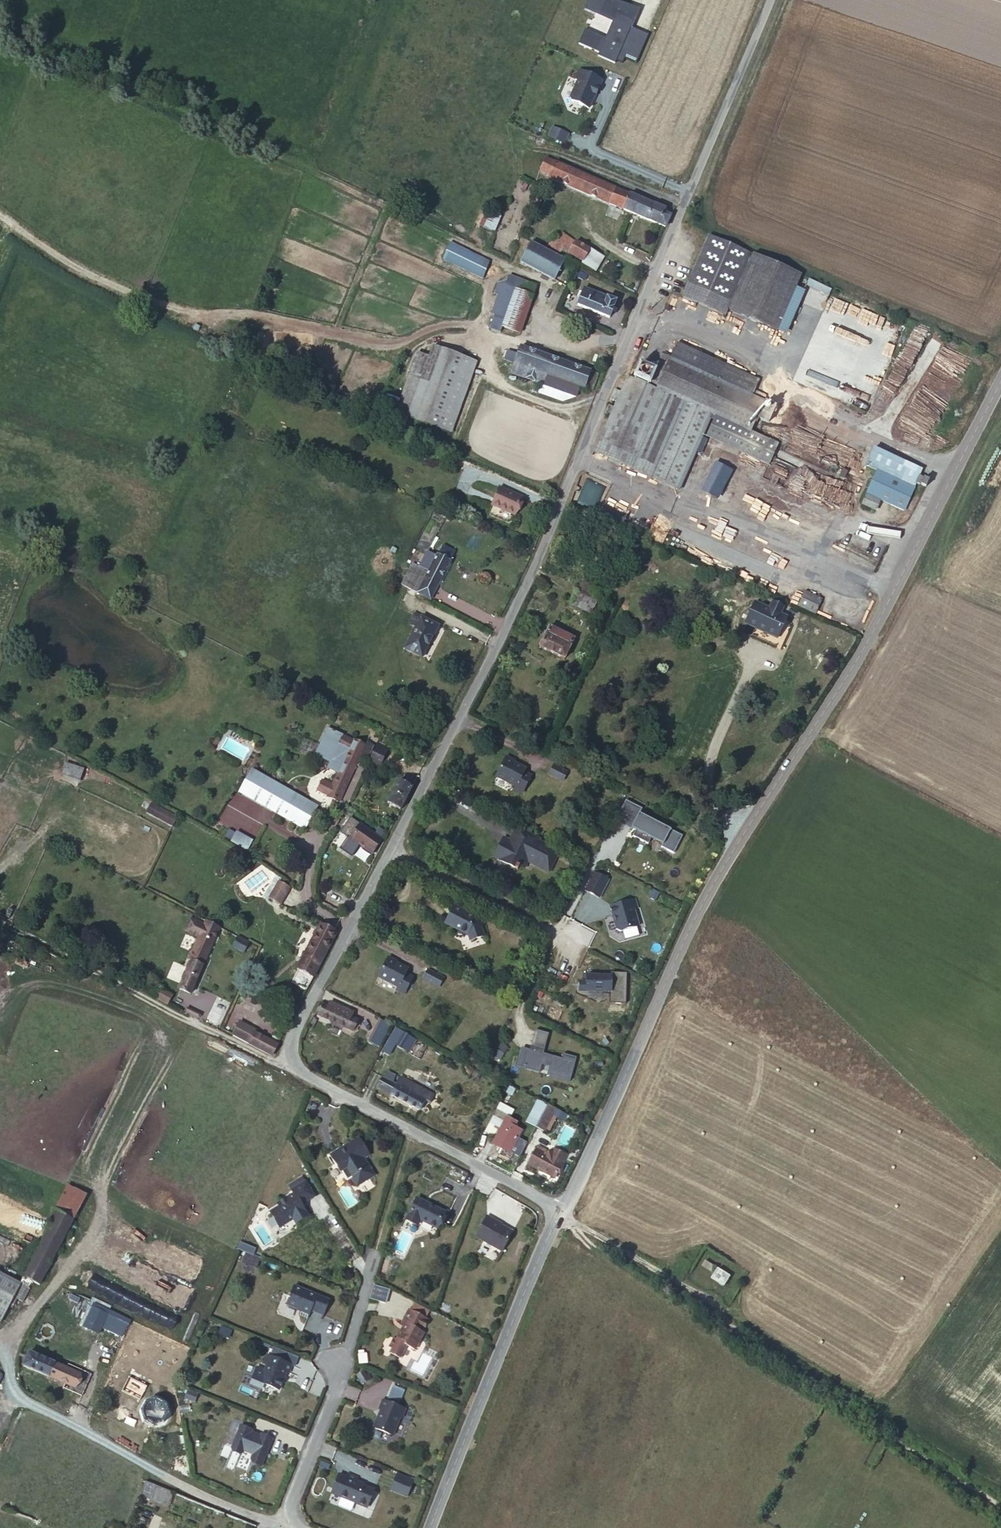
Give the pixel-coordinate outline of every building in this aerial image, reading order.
[(611,0),(588,0),(584,9),(612,21),(606,37),(585,29),(579,44),(599,53),(597,56),(615,63),(616,61),(622,63),(624,57),(636,62),(648,34),(633,27),(640,12),(611,0)] [(603,79),(578,69),(574,80),(578,81),(570,101),(591,109),(603,79)] [(569,134),(553,127),(549,137),(565,143),(569,134)] [(668,209),(547,159),(543,169),(553,173),(550,181),(666,229),(671,219),(666,216),(668,209)] [(486,213),(482,228),(496,232),(500,218),(486,213)] [(552,232),(548,239),(557,249),(559,251),(565,241),(552,232)] [(746,254),(707,237),(682,295),(722,312),(746,254)] [(557,249),(548,239),(544,242),(553,252),(557,249)] [(559,258),(526,240),(515,260),(548,279),(559,258)] [(565,240),(565,241),(559,251),(575,259),(581,249),(565,240)] [(485,262),(445,245),(438,261),(478,279),(485,262)] [(582,248),(581,249),(575,259),(574,261),(588,271),(596,256),(582,248)] [(774,328),(796,275),(751,256),(728,308),(774,328)] [(513,281),(510,291),(524,296),(527,286),(513,281)] [(809,281),(806,288),(828,298),(831,291),(809,281)] [(502,314),(510,291),(493,285),(487,300),(491,302),(484,323),(498,328),(502,314)] [(596,300),(598,293),(588,290),(585,297),(578,294),(577,300),(580,301),(577,310),(609,322),(613,307),(596,300)] [(510,291),(502,314),(517,320),(524,296),(510,291)] [(616,299),(598,293),(596,300),(613,307),(613,306),(616,299)] [(517,320),(502,314),(498,328),(513,333),(517,320)] [(677,336),(671,350),(763,391),(764,387),(756,384),(760,374),(677,336)] [(472,364),(432,348),(428,361),(415,357),(393,414),(446,434),(472,364)] [(519,348),(510,375),(542,387),(546,377),(583,391),(589,373),(519,348)] [(763,391),(671,350),(670,355),(761,395),(763,391)] [(656,385),(670,355),(660,351),(647,381),(656,385)] [(847,384),(853,360),(822,353),(816,377),(847,384)] [(761,395),(670,355),(656,385),(673,392),(710,409),(716,412),(747,426),(761,395)] [(673,392),(656,385),(647,381),(626,372),(593,448),(673,487),(710,409),(673,392)] [(765,397),(759,407),(770,411),(771,412),(777,404),(765,397)] [(770,411),(759,407),(756,414),(767,419),(770,411)] [(761,433),(747,426),(716,412),(709,424),(755,446),(761,433)] [(426,452),(409,444),(405,453),(422,461),(426,452)] [(897,508),(910,480),(914,472),(917,467),(870,446),(862,463),(873,468),(858,500),(871,507),(876,500),(897,508)] [(702,495),(721,502),(732,471),(713,464),(702,495)] [(914,472),(910,480),(922,485),(925,477),(914,472)] [(510,517),(519,497),(519,496),(495,486),(487,506),(510,517)] [(446,552),(441,561),(455,568),(460,558),(446,552)] [(422,598),(441,561),(432,556),(424,573),(414,594),(422,598)] [(455,568),(441,561),(422,598),(436,605),(455,568)] [(414,594),(424,573),(415,569),(406,589),(414,594)] [(571,591),(591,601),(600,580),(580,570),(571,591)] [(812,589),(806,602),(823,611),(829,597),(812,589)] [(585,618),(589,610),(569,600),(565,608),(585,618)] [(783,613),(773,608),(755,600),(746,621),(782,638),(792,616),(783,613)] [(776,600),(773,608),(783,613),(787,605),(776,600)] [(442,628),(418,616),(412,629),(421,634),(411,652),(427,660),(442,628)] [(573,645),(551,634),(542,651),(565,663),(573,645)] [(353,752),(358,744),(345,738),(340,746),(353,752)] [(308,756),(312,744),(303,741),(299,753),(308,756)] [(359,741),(358,744),(353,752),(337,786),(332,796),(331,798),(344,805),(373,747),(359,741)] [(384,742),(375,761),(387,767),(396,748),(384,742)] [(497,761),(487,782),(506,793),(505,796),(514,801),(524,781),(515,776),(516,774),(508,769),(506,766),(497,761)] [(65,764),(61,777),(80,784),(85,770),(65,764)] [(548,771),(543,782),(558,790),(564,779),(548,771)] [(306,834),(321,811),(255,773),(242,796),(306,834)] [(332,796),(337,786),(325,780),(320,790),(332,796)] [(407,811),(418,790),(403,782),(393,803),(407,811)] [(642,808),(624,800),(614,822),(663,844),(661,846),(674,852),(683,834),(671,828),(639,814),(642,808)] [(145,815),(173,827),(178,816),(150,804),(145,815)] [(223,839),(247,853),(253,842),(229,829),(223,839)] [(353,841),(378,856),(385,844),(360,829),(353,841)] [(535,845),(512,833),(505,847),(502,853),(498,852),(495,853),(491,861),(492,864),(513,875),(515,872),(520,874),(524,868),(545,879),(555,857),(535,847),(535,845)] [(499,844),(495,853),(498,852),(502,853),(505,847),(499,844)] [(609,877),(594,871),(585,892),(600,898),(609,877)] [(293,890),(280,883),(269,901),(282,908),(293,890)] [(636,899),(611,905),(617,930),(622,929),(642,924),(636,899)] [(448,912),(441,927),(473,944),(472,937),(477,937),(479,932),(476,923),(469,924),(448,912)] [(321,923),(298,966),(316,976),(339,933),(321,923)] [(196,929),(183,924),(178,936),(192,942),(196,929)] [(441,927),(439,930),(459,940),(463,950),(474,946),(473,944),(441,927)] [(211,936),(200,932),(176,994),(187,999),(211,936)] [(239,957),(243,947),(231,941),(226,951),(239,957)] [(383,963),(373,984),(392,993),(390,997),(401,1002),(408,985),(400,980),(402,976),(395,972),(383,963)] [(442,984),(425,975),(419,986),(436,996),(442,984)] [(577,991),(576,1001),(607,1002),(608,987),(583,985),(583,991),(577,991)] [(168,1007),(173,997),(162,992),(157,1001),(168,1007)] [(330,1011),(319,1006),(312,1020),(349,1037),(355,1026),(329,1014),(330,1011)] [(249,1037),(250,1036),(234,1027),(227,1040),(243,1049),(249,1037)] [(548,1034),(534,1030),(530,1049),(522,1046),(516,1067),(540,1073),(542,1065),(549,1067),(547,1076),(570,1081),(576,1057),(562,1053),(561,1058),(543,1053),(548,1034)] [(271,1048),(249,1037),(243,1049),(264,1060),(271,1048)] [(410,1046),(402,1041),(395,1054),(402,1059),(410,1046)] [(396,1094),(378,1084),(372,1095),(416,1121),(422,1110),(429,1113),(435,1103),(401,1084),(396,1094)] [(546,1113),(535,1136),(543,1140),(555,1117),(546,1113)] [(507,1126),(498,1145),(515,1153),(524,1134),(507,1126)] [(352,1141),(324,1160),(329,1169),(332,1169),(341,1184),(348,1180),(351,1187),(367,1177),(358,1162),(364,1158),(352,1141)] [(549,1165),(535,1158),(527,1174),(552,1188),(565,1165),(553,1158),(549,1165)] [(275,1212),(268,1217),(277,1232),(290,1224),(293,1229),(306,1221),(299,1208),(311,1201),(302,1187),(290,1194),(291,1197),(273,1207),(275,1212)] [(417,1204),(405,1226),(415,1232),(418,1227),(433,1236),(443,1217),(417,1204)] [(48,1225),(53,1227),(68,1235),(74,1224),(55,1213),(48,1225)] [(485,1223),(474,1243),(500,1258),(510,1239),(485,1223)] [(68,1235),(53,1227),(24,1282),(39,1290),(68,1235)] [(261,1261),(253,1257),(256,1249),(241,1243),(237,1251),(246,1254),(242,1263),(257,1270),(261,1261)] [(158,1314),(162,1303),(84,1270),(79,1281),(158,1314)] [(722,1272),(714,1282),(727,1291),(735,1281),(722,1272)] [(14,1302),(21,1289),(0,1278),(0,1328),(14,1302)] [(385,1303),(388,1290),(374,1287),(371,1300),(385,1303)] [(21,1289),(14,1302),(25,1308),(33,1295),(21,1289)] [(291,1290),(283,1309),(297,1314),(296,1320),(304,1323),(308,1314),(323,1319),(329,1304),(291,1290)] [(400,1326),(402,1327),(392,1345),(389,1344),(385,1352),(388,1353),(386,1358),(395,1363),(402,1350),(412,1355),(422,1338),(419,1336),(427,1323),(407,1312),(400,1326)] [(109,1319),(104,1330),(122,1339),(127,1328),(109,1319)] [(23,1372),(72,1392),(78,1377),(28,1357),(23,1372)] [(291,1370),(266,1360),(262,1371),(265,1372),(263,1378),(256,1376),(250,1392),(260,1396),(262,1391),(278,1396),(285,1379),(288,1380),(291,1370)] [(78,1377),(72,1392),(84,1397),(90,1382),(78,1377)] [(143,1405),(139,1417),(144,1424),(154,1429),(163,1424),(167,1415),(164,1407),(165,1406),(151,1400),(143,1405)] [(379,1415),(373,1432),(392,1441),(400,1423),(402,1424),(406,1414),(381,1404),(376,1414),(379,1415)] [(238,1431),(230,1454),(232,1457),(237,1459),(240,1455),(253,1460),(250,1468),(252,1472),(260,1473),(272,1445),(261,1440),(260,1441),(249,1437),(250,1435),(238,1431)] [(146,1480),(141,1494),(168,1504),(173,1490),(146,1480)] [(336,1483),(328,1502),(365,1516),(372,1498),(356,1490),(358,1485),(346,1480),(343,1486),(336,1483)] [(412,1487),(396,1481),(390,1496),(406,1503),(412,1487)]
